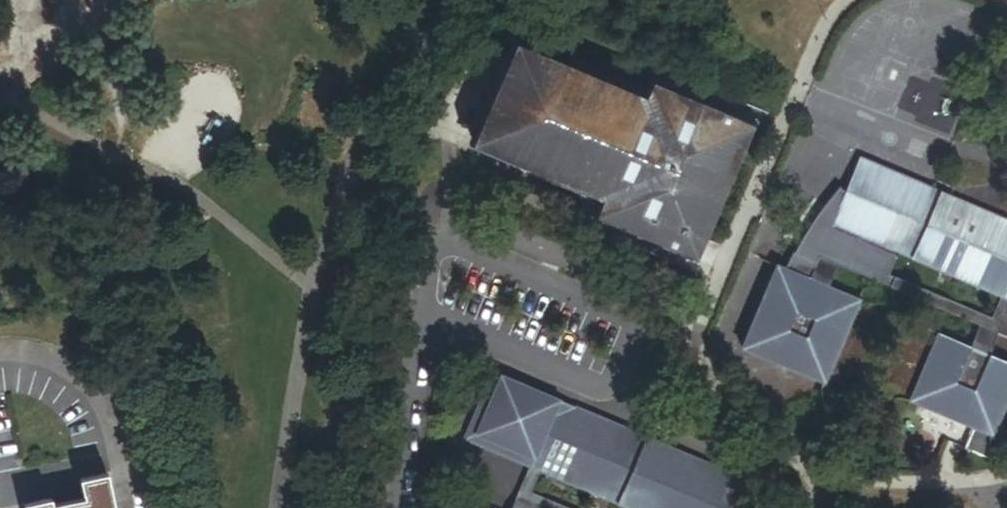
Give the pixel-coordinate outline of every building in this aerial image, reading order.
[(601,213),(651,234),(675,244),(668,260),(693,270),(707,237),(701,235),(739,144),(753,150),(760,133),(747,127),(655,88),(648,104),(518,49),(479,141),(608,196),(601,213)] [(861,162),(834,225),(890,249),(880,272),(823,248),(809,281),(779,268),(744,349),(825,383),(859,302),(828,289),(838,266),(981,327),(971,350),(939,337),(912,402),(993,436),(1006,403),(1006,365),(989,358),(1006,315),(1006,287),(1003,296),(994,319),(891,277),(901,254),(924,264),(931,249),(970,265),(963,280),(981,287),(997,251),(1006,255),(1006,223),(861,162)] [(675,244),(651,234),(644,249),(668,260),(675,244)] [(924,264),(963,280),(970,265),(931,249),(924,264)] [(981,287),(1003,296),(1006,287),(1006,255),(997,251),(981,287)] [(738,479),(575,410),(503,379),(478,437),(534,461),(513,507),(562,507),(532,495),(541,473),(558,434),(580,444),(563,482),(581,490),(588,474),(626,490),(619,506),(624,507),(725,507),(738,479)] [(541,473),(563,482),(580,444),(558,434),(541,473)] [(588,474),(581,490),(619,506),(626,490),(588,474)] [(108,476),(80,481),(84,499),(86,507),(114,507),(108,476)] [(51,506),(52,507),(86,507),(84,499),(51,506)]
